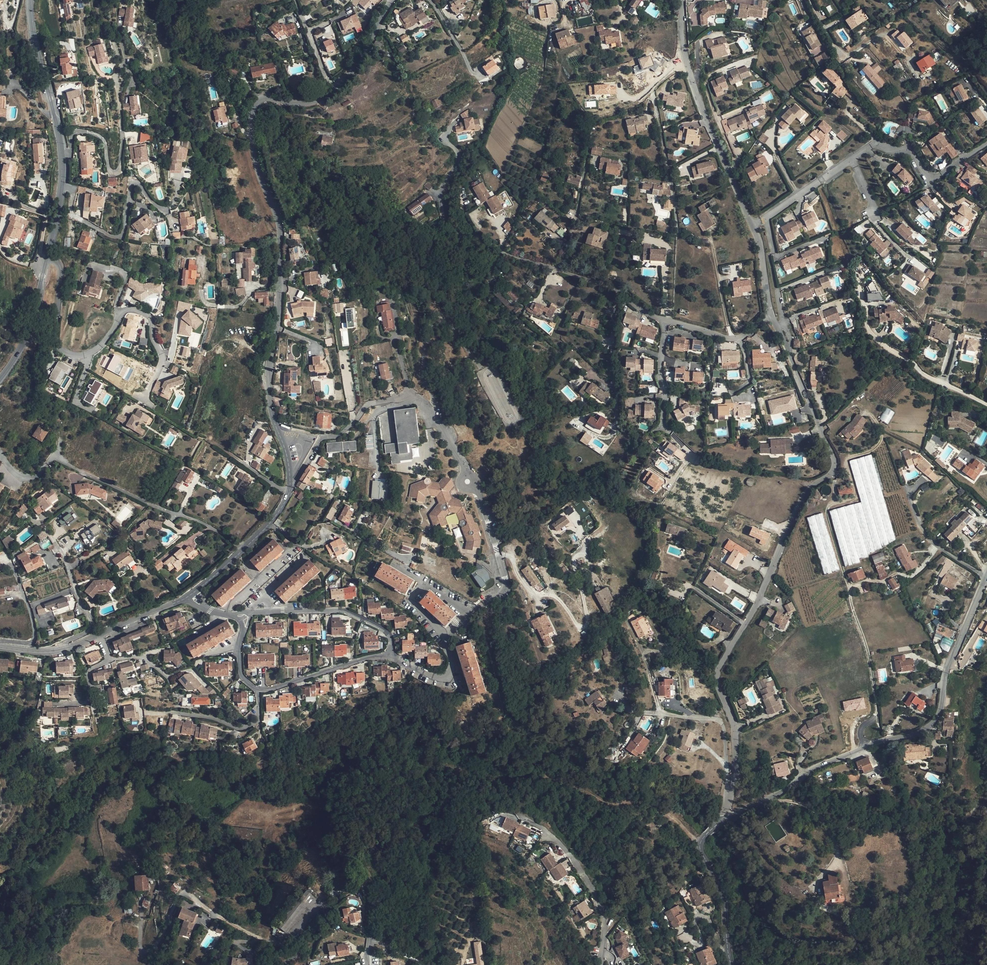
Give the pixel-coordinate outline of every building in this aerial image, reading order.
[(65,17),(70,16),(71,16),(68,4),(73,3),(72,0),(63,0),(64,4),(63,4),(65,17)] [(375,5),(379,0),(361,0),(358,3),(366,10),(372,3),(375,5)] [(459,10),(464,6),(462,4),(468,0),(452,0),(449,2),(452,7),(450,8),(453,13),(454,12),(459,9),(459,10)] [(629,5),(634,8),(634,9),(641,0),(633,0),(629,5)] [(740,4),(738,17),(747,18),(748,15),(762,17),(764,8),(766,9),(767,1),(761,0),(759,0),(758,7),(740,4)] [(957,0),(942,0),(942,1),(949,9),(958,1),(957,0)] [(701,14),(701,20),(707,20),(707,18),(711,15),(715,15),(715,13),(726,13),(726,2),(719,2),(719,3),(714,3),(714,4),(707,4),(704,8),(706,10),(701,14)] [(848,19),(854,27),(867,18),(862,10),(862,9),(859,5),(853,9),(856,13),(848,19)] [(551,17),(549,6),(539,7),(541,19),(551,17)] [(123,9),(122,16),(128,18),(126,26),(131,27),(132,23),(134,24),(135,19),(137,10),(130,8),(129,11),(123,9)] [(405,25),(403,26),(405,29),(426,16),(421,8),(413,12),(411,8),(400,14),(399,15),(401,18),(405,25)] [(357,14),(337,22),(342,32),(355,27),(357,33),(363,31),(357,14)] [(854,27),(848,19),(846,20),(852,29),(854,27)] [(277,22),(269,29),(272,32),(271,33),(274,36),(274,35),(278,38),(280,36),(287,34),(287,36),(297,34),(294,24),(285,26),(284,24),(280,25),(277,22)] [(612,34),(611,32),(611,30),(604,31),(603,25),(596,27),(597,31),(599,32),(600,41),(605,40),(606,44),(616,43),(620,42),(619,31),(614,32),(614,33),(612,34)] [(821,45),(817,37),(815,34),(816,34),(811,26),(802,32),(813,50),(821,45)] [(904,31),(901,33),(898,29),(891,35),(894,39),(897,37),(906,48),(913,42),(904,31)] [(579,43),(576,34),(572,36),(570,36),(569,33),(568,30),(555,35),(560,49),(579,43)] [(408,39),(407,36),(405,34),(400,38),(401,40),(403,43),(408,39)] [(704,42),(707,50),(710,49),(714,59),(722,55),(721,53),(726,51),(724,45),(723,44),(726,42),(723,37),(716,40),(718,46),(713,47),(711,42),(710,40),(704,42)] [(323,41),(327,52),(335,49),(332,38),(323,41)] [(103,44),(89,47),(91,57),(97,55),(99,64),(104,63),(103,58),(107,58),(105,53),(103,44)] [(652,68),(652,69),(659,67),(656,60),(652,61),(650,55),(638,59),(640,64),(633,67),(635,73),(652,68)] [(929,55),(916,63),(922,72),(935,64),(929,55)] [(487,77),(490,75),(498,70),(499,69),(493,61),(492,61),(489,57),(485,60),(488,64),(481,68),(487,77)] [(64,74),(65,75),(72,74),(72,78),(77,78),(76,70),(71,71),(70,63),(69,63),(68,58),(60,59),(61,66),(62,66),(63,74),(64,74)] [(904,69),(898,59),(894,62),(896,64),(898,68),(901,72),(904,69)] [(861,70),(879,89),(885,83),(877,73),(882,69),(876,62),(871,67),(868,64),(861,70)] [(251,68),(253,78),(261,76),(261,74),(267,73),(267,75),(276,73),(273,63),(261,66),(251,68)] [(848,91),(847,90),(842,86),(844,84),(839,78),(841,76),(831,65),(823,73),(836,87),(832,93),(841,99),(846,93),(848,91)] [(740,78),(741,80),(750,77),(746,67),(738,70),(737,69),(727,74),(732,85),(735,84),(734,80),(740,78)] [(715,92),(722,90),(721,88),(727,85),(723,76),(711,81),(715,92)] [(948,89),(952,97),(957,94),(963,98),(967,95),(966,93),(964,89),(961,83),(948,89)] [(588,85),(589,95),(616,93),(615,86),(609,86),(609,84),(588,85)] [(854,99),(857,94),(850,87),(847,90),(848,91),(846,93),(854,99)] [(66,94),(70,107),(72,107),(73,110),(81,107),(78,96),(80,96),(79,90),(66,94)] [(676,96),(672,96),(667,95),(662,94),(661,100),(666,101),(666,104),(682,107),(684,94),(677,93),(677,95),(676,96)] [(968,96),(967,95),(963,98),(957,94),(952,97),(956,103),(968,96)] [(137,107),(136,98),(129,98),(130,105),(121,105),(121,113),(130,112),(130,117),(135,116),(135,112),(137,112),(137,107)] [(443,105),(441,100),(438,101),(437,99),(432,102),(435,108),(443,105)] [(793,107),(801,114),(804,111),(797,103),(793,107)] [(981,117),(983,115),(976,104),(969,110),(973,116),(974,115),(978,122),(983,119),(981,117)] [(752,119),(753,120),(759,118),(759,117),(765,115),(764,112),(763,108),(762,106),(755,109),(754,108),(752,109),(749,111),(749,113),(746,114),(749,121),(752,119)] [(225,107),(220,108),(220,109),(213,111),(215,121),(222,120),(223,123),(227,122),(226,114),(227,114),(225,107)] [(801,114),(793,107),(791,110),(789,109),(783,117),(789,122),(789,123),(793,119),(794,121),(797,117),(798,117),(801,114)] [(914,119),(919,120),(919,118),(928,119),(928,121),(931,125),(936,121),(930,112),(916,109),(914,119)] [(466,112),(459,116),(463,122),(463,124),(458,125),(460,133),(473,131),(473,133),(478,132),(477,121),(472,122),(471,120),(466,112)] [(725,119),(721,121),(725,133),(737,129),(743,126),(742,125),(746,123),(742,115),(726,122),(725,119)] [(634,119),(625,121),(628,132),(636,130),(637,132),(646,130),(645,125),(648,124),(646,116),(639,118),(639,122),(635,123),(634,119)] [(789,122),(783,117),(779,123),(784,128),(789,122)] [(681,131),(684,137),(686,137),(685,140),(693,141),(693,144),(698,145),(700,137),(694,136),(695,135),(695,131),(687,130),(687,128),(684,127),(683,131),(681,131)] [(830,137),(821,130),(820,130),(817,128),(814,132),(817,134),(821,138),(820,142),(817,146),(822,151),(827,146),(830,137)] [(821,130),(830,137),(830,136),(821,129),(821,130)] [(837,135),(842,140),(847,136),(842,130),(837,135)] [(941,137),(943,136),(940,132),(928,139),(931,144),(934,142),(938,149),(941,147),(944,151),(951,147),(948,142),(948,143),(944,138),(942,139),(941,137)] [(761,135),(757,141),(763,146),(767,139),(761,135)] [(333,138),(322,136),(320,145),(326,146),(326,145),(332,146),(333,138)] [(937,156),(944,151),(941,147),(938,149),(934,142),(931,144),(928,139),(926,140),(937,156)] [(40,141),(33,141),(35,163),(34,163),(34,170),(33,170),(34,174),(40,174),(39,163),(43,163),(42,144),(40,144),(40,141)] [(88,146),(88,143),(79,143),(79,149),(81,150),(81,152),(80,152),(80,158),(81,158),(82,171),(93,170),(92,157),(90,158),(90,152),(95,152),(95,146),(92,146),(88,146)] [(132,145),(128,146),(130,159),(133,159),(135,163),(141,161),(140,157),(146,155),(144,144),(137,146),(133,147),(132,145)] [(184,160),(186,149),(174,146),(171,161),(169,161),(169,171),(181,171),(182,159),(184,160)] [(602,148),(591,147),(590,154),(601,156),(602,148)] [(952,148),(946,151),(950,158),(956,154),(952,148)] [(770,172),(767,166),(765,163),(769,161),(765,154),(759,158),(760,160),(753,163),(753,165),(746,168),(751,176),(754,175),(755,176),(759,174),(760,177),(770,172)] [(16,163),(0,158),(0,160),(2,161),(1,164),(6,165),(5,172),(2,172),(2,175),(2,182),(0,182),(0,185),(11,185),(11,177),(14,177),(15,171),(16,166),(15,166),(16,163)] [(607,164),(606,170),(606,174),(619,176),(620,176),(621,166),(618,165),(619,161),(613,160),(612,160),(612,162),(610,161),(610,160),(610,159),(601,158),(600,163),(607,164)] [(697,165),(702,173),(714,169),(711,160),(697,165)] [(702,173),(697,165),(696,165),(696,167),(692,168),(695,178),(700,176),(699,174),(702,173)] [(905,171),(897,165),(891,172),(894,174),(891,178),(894,181),(897,176),(898,176),(907,185),(913,179),(905,171)] [(961,178),(969,185),(976,189),(981,183),(975,178),(975,177),(966,170),(963,173),(961,171),(956,177),(959,180),(961,178)] [(580,180),(576,179),(572,178),(568,177),(568,178),(563,176),(561,181),(567,182),(579,186),(580,180)] [(108,178),(109,186),(117,186),(116,177),(108,178)] [(968,187),(969,185),(961,178),(959,180),(968,187)] [(428,181),(424,186),(428,190),(433,186),(428,181)] [(482,203),(486,201),(491,198),(482,183),(473,188),(478,196),(482,203)] [(671,196),(669,187),(663,186),(654,185),(647,184),(647,185),(643,184),(642,189),(652,191),(653,190),(662,191),(661,194),(671,196)] [(86,187),(79,186),(77,192),(83,194),(85,194),(86,190),(86,187)] [(965,193),(956,199),(959,203),(961,201),(965,199),(972,204),(975,200),(965,193)] [(96,195),(85,194),(83,194),(82,200),(84,201),(83,213),(90,214),(90,212),(97,212),(97,207),(102,208),(103,198),(96,196),(96,195)] [(427,194),(408,208),(414,217),(431,205),(428,202),(432,199),(427,194)] [(926,195),(915,202),(919,208),(921,207),(925,204),(930,209),(934,213),(939,208),(926,195)] [(491,198),(486,201),(490,208),(494,215),(503,209),(495,196),(493,197),(491,198)] [(716,204),(713,199),(708,202),(711,207),(713,206),(716,204)] [(956,199),(955,200),(960,207),(961,208),(964,205),(961,201),(959,203),(956,199)] [(707,210),(709,208),(711,207),(708,202),(698,208),(701,213),(707,210)] [(930,209),(925,204),(921,207),(926,213),(930,209)] [(964,205),(961,208),(959,212),(960,213),(958,216),(957,215),(954,219),(961,225),(966,217),(968,215),(972,218),(976,213),(964,205)] [(715,225),(710,215),(707,210),(701,213),(697,215),(706,230),(708,229),(715,225)] [(189,229),(188,225),(195,223),(194,215),(189,216),(188,211),(180,212),(182,218),(180,218),(182,230),(189,229)] [(540,211),(534,218),(540,223),(546,228),(547,227),(550,230),(556,223),(552,220),(551,220),(540,211)] [(784,237),(792,233),(799,231),(798,228),(801,226),(802,227),(806,225),(807,226),(814,223),(810,214),(802,218),(803,220),(795,223),(795,221),(781,228),(784,237)] [(194,215),(195,223),(188,225),(189,229),(198,227),(196,215),(194,215)] [(16,216),(15,218),(11,216),(9,220),(11,221),(2,242),(2,244),(6,246),(9,240),(17,243),(25,225),(21,223),(22,219),(16,216)] [(151,225),(147,220),(144,216),(133,225),(139,233),(147,228),(151,225)] [(532,220),(544,230),(546,228),(540,223),(534,218),(532,220)] [(508,232),(513,227),(507,222),(503,226),(508,232)] [(910,236),(911,237),(913,234),(903,223),(900,226),(910,236)] [(858,234),(863,230),(859,225),(854,229),(858,234)] [(910,236),(900,226),(896,230),(907,241),(911,237),(910,236)] [(594,236),(592,235),(589,234),(586,244),(596,247),(598,242),(604,244),(608,233),(594,228),(593,232),(595,233),(594,236)] [(294,230),(289,231),(289,235),(292,235),(292,239),(299,239),(299,235),(297,235),(294,230)] [(86,236),(88,237),(88,238),(90,233),(83,231),(77,247),(86,251),(89,245),(86,244),(83,243),(86,236)] [(874,233),(869,237),(871,240),(871,241),(876,247),(874,248),(878,253),(886,247),(876,236),(877,235),(874,233)] [(295,264),(299,264),(298,259),(299,259),(297,248),(295,248),(295,245),(291,246),(291,249),(289,249),(290,255),(288,256),(289,262),(293,262),(295,264)] [(643,245),(643,260),(666,261),(666,251),(650,250),(650,245),(643,245)] [(808,262),(808,263),(815,260),(823,257),(818,247),(805,253),(805,254),(801,256),(802,259),(804,264),(808,262)] [(247,282),(251,281),(251,269),(252,269),(253,269),(254,269),(255,267),(255,266),(255,264),(253,263),(251,263),(250,256),(250,250),(245,250),(245,253),(235,253),(236,264),(242,264),(242,257),(245,257),(246,269),(243,269),(243,273),(246,273),(246,276),(243,276),(243,279),(246,279),(247,282)] [(806,268),(804,264),(802,259),(797,261),(795,255),(781,261),(784,270),(791,267),(792,269),(799,266),(800,269),(806,268)] [(194,265),(189,265),(188,271),(183,271),(181,286),(187,286),(188,284),(195,285),(195,279),(194,279),(195,271),(196,271),(196,265),(194,265)] [(904,273),(907,275),(913,268),(910,266),(904,273)] [(913,268),(907,275),(907,276),(917,285),(918,284),(924,278),(924,277),(913,268)] [(93,271),(90,284),(89,286),(86,286),(83,294),(88,296),(89,292),(100,295),(102,287),(100,286),(103,273),(93,271)] [(315,280),(315,272),(304,273),(305,286),(316,285),(315,280)] [(815,293),(815,294),(823,291),(823,290),(831,287),(827,277),(819,280),(820,281),(812,284),(812,285),(809,286),(809,285),(794,291),(797,301),(805,298),(812,296),(811,294),(815,293)] [(926,280),(924,278),(918,284),(921,287),(926,280)] [(136,279),(135,279),(132,285),(135,289),(132,292),(137,299),(141,297),(140,295),(145,292),(145,290),(150,289),(151,293),(158,293),(159,285),(144,283),(141,284),(140,282),(139,281),(138,281),(136,279)] [(732,281),(734,297),(743,296),(742,292),(751,291),(750,279),(737,280),(737,281),(732,281)] [(868,292),(867,292),(868,301),(882,300),(881,291),(875,292),(874,282),(867,283),(868,292)] [(514,312),(517,315),(519,314),(520,313),(520,312),(522,309),(518,305),(516,307),(499,290),(498,291),(495,295),(512,313),(514,312)] [(255,299),(259,299),(264,298),(264,303),(264,306),(269,306),(269,293),(255,293),(255,299)] [(557,307),(558,308),(561,303),(555,300),(552,305),(557,307)] [(305,308),(314,308),(314,303),(301,302),(297,303),(290,304),(292,310),(296,311),(296,314),(298,313),(303,312),(305,312),(305,308)] [(332,304),(332,306),(333,313),(337,312),(337,313),(344,313),(343,306),(344,305),(345,305),(346,305),(346,304),(346,303),(332,304)] [(532,304),(531,306),(530,308),(533,310),(539,312),(540,310),(543,311),(546,313),(548,310),(548,308),(543,306),(537,304),(536,303),(535,305),(532,304)] [(389,304),(388,305),(381,306),(376,306),(377,313),(381,312),(384,331),(393,330),(389,304)] [(548,308),(548,310),(554,313),(557,307),(552,305),(548,308)] [(528,311),(533,314),(541,316),(543,311),(540,310),(539,312),(533,310),(530,308),(531,306),(529,306),(528,306),(527,307),(526,308),(526,309),(528,311)] [(884,309),(884,308),(881,308),(881,309),(877,310),(874,310),(874,317),(879,316),(879,319),(881,320),(885,319),(885,320),(895,320),(897,321),(898,320),(901,323),(905,318),(894,309),(894,306),(887,307),(887,309),(884,309)] [(841,319),(836,307),(824,313),(828,324),(841,319)] [(554,313),(548,310),(546,313),(545,315),(551,318),(554,313)] [(583,315),(597,328),(599,322),(592,320),(593,315),(593,314),(584,312),(583,315)] [(183,313),(179,335),(190,336),(192,328),(199,330),(201,316),(183,313)] [(633,316),(633,315),(626,313),(623,321),(629,323),(634,325),(633,328),(637,330),(639,324),(640,320),(636,319),(636,316),(635,316),(635,317),(633,316)] [(824,324),(819,314),(803,321),(805,325),(801,327),(805,335),(808,333),(807,331),(824,324)] [(139,318),(129,315),(127,315),(126,317),(124,325),(127,326),(124,335),(133,338),(139,318)] [(597,328),(583,315),(582,320),(581,324),(597,328)] [(951,331),(944,327),(943,329),(941,327),(942,325),(942,324),(935,322),(934,327),(932,326),(930,333),(934,335),(933,337),(938,338),(945,344),(949,338),(948,337),(951,331)] [(653,327),(650,326),(643,324),(640,334),(640,335),(654,339),(657,328),(653,327)] [(681,337),(674,336),(673,346),(684,347),(683,348),(688,349),(688,348),(689,340),(685,339),(685,337),(684,337),(681,337)] [(967,345),(966,348),(966,350),(975,352),(976,349),(980,350),(982,342),(971,340),(964,338),(963,339),(963,342),(962,344),(967,345)] [(702,340),(696,339),(696,341),(692,340),(689,340),(688,348),(695,349),(696,347),(701,348),(702,340)] [(182,355),(189,357),(190,348),(184,347),(182,355)] [(771,364),(770,354),(760,354),(760,350),(752,350),(753,364),(763,364),(771,364)] [(721,352),(721,364),(729,363),(729,362),(739,362),(739,352),(721,352)] [(114,355),(112,359),(104,355),(99,365),(119,375),(123,365),(118,363),(120,358),(114,355)] [(817,357),(812,356),(811,360),(810,360),(810,371),(811,372),(810,381),(812,389),(816,390),(816,381),(820,382),(821,373),(814,372),(815,366),(819,366),(820,361),(816,361),(817,357)] [(327,375),(326,369),(323,369),(322,366),(322,364),(320,364),(320,357),(312,358),(313,365),(308,366),(309,371),(316,371),(316,376),(327,375)] [(636,358),(632,358),(626,357),(626,367),(631,367),(635,367),(635,370),(640,370),(640,361),(640,359),(636,359),(636,358)] [(572,358),(568,361),(572,366),(576,362),(572,358)] [(640,361),(640,370),(644,371),(644,370),(649,370),(654,371),(654,361),(649,361),(644,360),(644,362),(640,361)] [(59,385),(65,374),(68,375),(72,369),(58,361),(48,378),(59,385)] [(381,381),(389,379),(392,379),(391,371),(389,372),(387,364),(378,365),(379,372),(381,381)] [(173,365),(170,372),(176,375),(179,368),(173,365)] [(674,377),(675,377),(680,378),(684,378),(684,381),(688,381),(689,371),(685,371),(685,368),(681,368),(675,367),(674,377)] [(296,382),(296,375),(296,371),(291,371),(291,368),(287,368),(287,371),(287,374),(284,373),(284,386),(293,386),(293,382),(296,382)] [(694,373),(695,371),(693,371),(692,380),(703,381),(703,372),(697,371),(697,373),(694,373)] [(157,381),(151,392),(158,395),(159,392),(165,395),(168,390),(168,389),(167,388),(168,387),(168,388),(182,383),(180,377),(164,382),(163,384),(157,381)] [(95,405),(102,389),(101,388),(103,383),(94,380),(92,385),(88,383),(81,399),(95,405)] [(592,383),(586,391),(590,395),(592,393),(604,402),(610,395),(605,391),(604,392),(596,387),(593,384),(592,383)] [(21,388),(17,384),(13,389),(17,393),(21,388)] [(293,386),(284,386),(284,392),(290,393),(290,394),(299,394),(299,386),(293,386)] [(172,392),(168,390),(165,395),(159,392),(158,395),(168,400),(172,392)] [(794,394),(768,401),(771,415),(797,409),(794,394)] [(673,411),(676,417),(684,414),(684,415),(688,414),(688,412),(688,411),(690,410),(694,411),(694,406),(687,406),(687,404),(686,403),(687,399),(679,398),(679,404),(682,403),(683,406),(678,409),(673,411)] [(729,411),(733,411),(733,403),(725,403),(725,405),(725,407),(718,406),(718,415),(729,415),(729,411)] [(733,411),(733,416),(750,416),(750,405),(738,405),(738,403),(733,403),(733,411)] [(641,414),(641,404),(636,404),(636,408),(630,407),(629,413),(641,414)] [(655,405),(650,404),(645,404),(645,405),(641,404),(641,414),(644,414),(644,413),(654,414),(655,405)] [(408,431),(396,433),(397,444),(384,445),(385,454),(390,453),(391,465),(400,463),(400,461),(412,460),(411,445),(419,444),(415,408),(406,409),(408,431)] [(894,413),(885,408),(879,418),(887,424),(894,413)] [(394,411),(396,433),(408,431),(406,409),(394,411)] [(133,420),(129,418),(125,425),(139,432),(141,427),(140,427),(144,421),(145,421),(149,415),(141,410),(138,416),(136,419),(135,418),(133,420)] [(948,417),(948,425),(952,425),(952,427),(959,427),(970,433),(975,424),(970,421),(970,422),(960,416),(959,412),(951,412),(951,417),(948,417)] [(854,438),(859,433),(855,430),(859,426),(861,428),(867,420),(857,413),(852,421),(841,431),(841,432),(843,434),(848,439),(852,436),(854,438)] [(124,423),(126,417),(118,414),(116,420),(124,423)] [(323,416),(323,414),(317,414),(316,425),(317,425),(317,427),(318,427),(319,428),(326,429),(327,428),(330,429),(331,423),(327,422),(327,416),(323,416)] [(59,424),(63,417),(58,415),(54,421),(59,424)] [(141,427),(139,432),(141,434),(148,422),(149,423),(153,417),(149,415),(145,421),(144,421),(140,427),(141,427)] [(607,420),(601,416),(597,421),(591,417),(585,426),(598,434),(603,425),(607,420)] [(788,427),(789,434),(800,432),(798,425),(788,427)] [(41,441),(47,432),(39,427),(33,436),(41,441)] [(253,443),(256,444),(261,447),(267,436),(266,433),(261,430),(253,443)] [(580,441),(587,445),(592,437),(585,432),(580,441)] [(365,435),(366,448),(374,447),(373,435),(365,435)] [(771,453),(771,454),(785,453),(785,449),(793,449),(793,443),(792,439),(770,440),(771,444),(770,446),(771,453)] [(342,442),(342,444),(343,452),(356,451),(355,441),(342,442)] [(275,459),(268,455),(266,453),(267,451),(264,449),(265,448),(268,449),(269,450),(271,448),(269,447),(270,445),(266,442),(262,448),(256,444),(251,452),(263,459),(272,464),(275,459)] [(672,443),(670,442),(666,446),(669,448),(668,450),(676,456),(677,454),(685,460),(689,454),(684,450),(681,453),(679,451),(681,448),(673,442),(672,443)] [(336,445),(336,443),(326,443),(327,453),(343,452),(342,444),(336,445)] [(771,453),(770,446),(767,446),(767,444),(760,445),(760,453),(771,453)] [(927,476),(932,471),(929,469),(928,467),(930,465),(918,454),(911,456),(910,452),(903,455),(907,466),(914,463),(916,463),(918,464),(916,466),(927,476)] [(868,554),(875,551),(884,546),(896,540),(890,521),(871,455),(849,461),(861,502),(829,511),(831,519),(845,567),(860,562),(859,560),(869,557),(868,554)] [(324,460),(320,457),(315,462),(320,466),(324,460)] [(957,459),(953,465),(960,470),(967,475),(970,478),(975,472),(978,475),(984,466),(975,460),(972,464),(969,468),(967,466),(957,459)] [(939,460),(936,463),(945,471),(948,468),(939,460)] [(261,465),(254,461),(252,466),(258,471),(261,465)] [(171,474),(177,478),(183,467),(177,463),(171,474)] [(309,466),(305,472),(312,476),(314,473),(313,472),(315,469),(309,466)] [(177,478),(175,480),(181,484),(183,481),(188,483),(194,473),(183,467),(177,478)] [(665,481),(649,470),(642,480),(653,488),(652,490),(656,493),(665,481)] [(965,479),(967,475),(960,470),(958,474),(965,479)] [(938,477),(932,471),(927,476),(933,481),(938,477)] [(305,472),(300,480),(307,484),(312,476),(305,472)] [(237,490),(244,494),(252,480),(245,475),(243,479),(243,480),(237,490)] [(444,517),(447,515),(449,512),(451,512),(457,513),(460,521),(459,525),(462,527),(467,542),(466,549),(472,550),(473,547),(479,548),(481,540),(478,532),(480,531),(477,523),(474,523),(472,516),(467,515),(466,513),(463,512),(462,507),(459,507),(458,502),(459,500),(452,499),(450,494),(449,492),(451,490),(454,486),(451,479),(444,478),(439,483),(431,482),(430,479),(426,478),(424,481),(412,485),(410,497),(417,498),(416,501),(424,502),(425,497),(430,495),(437,497),(439,504),(430,515),(434,526),(439,524),(441,527),(447,525),(444,517)] [(175,480),(172,487),(178,490),(181,484),(175,480)] [(296,486),(297,486),(303,490),(307,484),(300,480),(296,486)] [(372,481),(371,499),(385,499),(385,482),(372,481)] [(105,491),(87,484),(75,485),(76,494),(91,493),(105,498),(106,493),(105,491)] [(840,496),(853,492),(850,484),(837,488),(840,496)] [(57,498),(51,490),(33,503),(35,506),(32,508),(37,515),(52,504),(50,503),(57,498)] [(335,501),(328,514),(329,514),(327,519),(330,521),(335,513),(333,512),(332,511),(333,510),(334,510),(335,510),(337,511),(339,507),(335,505),(337,502),(335,501)] [(361,505),(353,501),(343,523),(351,527),(355,518),(361,505)] [(265,507),(259,502),(254,508),(261,513),(265,507)] [(23,504),(16,515),(20,519),(28,510),(25,506),(23,504)] [(568,515),(574,511),(570,506),(565,511),(568,515)] [(371,510),(363,507),(353,527),(361,531),(371,510)] [(67,524),(74,519),(70,513),(58,521),(61,525),(66,522),(67,524)] [(824,575),(836,572),(840,571),(839,570),(837,560),(822,513),(819,514),(807,518),(824,575)] [(965,513),(959,519),(965,525),(972,519),(965,513)] [(565,514),(552,522),(556,529),(569,520),(565,514)] [(277,518),(273,523),(278,527),(282,522),(277,518)] [(966,525),(965,525),(959,519),(951,528),(954,532),(955,531),(958,533),(966,525)] [(120,525),(115,520),(111,524),(117,529),(120,525)] [(139,525),(140,527),(136,530),(137,540),(146,539),(145,533),(151,528),(162,530),(163,523),(156,521),(153,524),(152,524),(153,521),(148,520),(145,523),(144,522),(139,525)] [(667,524),(665,532),(676,535),(676,538),(681,540),(684,529),(667,524)] [(98,525),(80,533),(84,542),(102,534),(98,525)] [(760,539),(759,544),(766,546),(770,532),(751,527),(749,536),(760,539)] [(456,538),(462,536),(459,528),(453,530),(456,538)] [(954,532),(951,528),(944,535),(950,541),(956,534),(954,532)] [(2,541),(6,549),(14,543),(9,536),(2,541)] [(426,550),(427,543),(428,537),(422,536),(420,549),(426,550)] [(429,536),(428,537),(427,543),(439,553),(440,546),(429,536)] [(334,542),(331,543),(326,546),(330,554),(334,552),(335,553),(340,550),(340,551),(346,548),(341,538),(334,542)] [(274,540),(250,561),(260,572),(284,551),(274,540)] [(912,561),(904,545),(895,549),(904,565),(908,563),(911,569),(918,566),(915,559),(912,561)] [(172,565),(174,567),(177,570),(184,565),(183,563),(196,552),(192,547),(191,548),(188,550),(187,549),(184,551),(183,551),(179,554),(177,552),(163,564),(168,569),(172,565)] [(734,549),(725,563),(731,566),(732,564),(737,566),(743,556),(734,549)] [(122,556),(121,554),(113,560),(115,565),(117,564),(120,569),(126,564),(130,568),(136,564),(128,552),(126,553),(122,556)] [(21,559),(22,562),(28,573),(43,565),(39,556),(34,559),(35,561),(31,562),(30,561),(29,559),(27,555),(26,556),(24,553),(17,557),(19,560),(21,559)] [(881,561),(885,560),(882,553),(872,556),(881,579),(887,577),(881,561)] [(163,563),(169,557),(167,554),(160,559),(163,563)] [(449,559),(442,555),(431,573),(439,578),(449,559)] [(320,572),(310,561),(275,592),(285,603),(320,572)] [(405,594),(413,581),(382,564),(375,576),(385,582),(405,594)] [(457,569),(450,564),(441,579),(448,583),(457,569)] [(527,565),(521,569),(533,586),(539,581),(527,565)] [(488,572),(483,568),(477,570),(472,574),(482,588),(486,585),(485,583),(491,579),(488,572)] [(946,573),(947,570),(942,568),(938,576),(943,578),(946,573)] [(241,569),(212,596),(222,607),(251,581),(241,569)] [(851,577),(852,580),(853,582),(865,577),(862,569),(848,574),(849,578),(851,577)] [(724,582),(726,579),(711,570),(703,583),(711,588),(712,586),(724,593),(729,585),(724,582)] [(654,572),(653,572),(650,581),(655,584),(659,574),(654,572)] [(940,583),(945,586),(953,590),(958,580),(946,573),(943,578),(940,583)] [(897,584),(894,580),(893,578),(888,581),(893,590),(900,585),(899,583),(897,584)] [(108,580),(94,582),(85,592),(92,598),(98,591),(105,590),(108,593),(114,586),(108,580)] [(331,590),(332,597),(335,597),(335,599),(336,601),(353,599),(353,597),(353,595),(357,595),(355,587),(349,587),(349,588),(338,590),(338,589),(331,590)] [(597,590),(594,592),(595,594),(593,595),(605,615),(610,612),(606,603),(611,601),(603,588),(598,591),(597,590)] [(455,615),(429,592),(420,602),(437,618),(436,619),(445,626),(455,615)] [(58,598),(59,600),(45,605),(46,610),(52,608),(53,611),(69,605),(66,598),(64,599),(62,596),(58,598)] [(374,604),(374,602),(367,603),(368,611),(372,611),(372,612),(372,614),(381,613),(381,616),(385,615),(385,618),(386,620),(394,619),(394,617),(393,608),(388,609),(387,608),(380,609),(380,603),(374,604)] [(795,609),(791,602),(784,606),(788,612),(795,609)] [(38,615),(45,614),(42,604),(36,606),(38,615)] [(779,614),(780,613),(777,611),(777,612),(769,609),(766,614),(773,618),(772,621),(779,625),(778,627),(783,630),(789,618),(783,615),(782,616),(779,614)] [(733,622),(728,619),(725,617),(726,616),(721,613),(720,615),(717,613),(715,612),(712,617),(714,618),(710,624),(720,630),(722,628),(729,633),(732,628),(730,627),(733,622)] [(183,623),(186,622),(184,617),(182,617),(180,613),(176,614),(177,616),(170,618),(169,618),(163,620),(165,625),(166,625),(169,631),(184,626),(183,623)] [(628,617),(631,622),(637,619),(634,613),(628,617)] [(545,614),(531,621),(535,630),(537,629),(546,647),(552,644),(548,634),(553,631),(545,614)] [(404,627),(404,625),(404,623),(407,623),(406,615),(400,616),(400,617),(394,617),(394,619),(395,628),(404,627)] [(623,616),(620,617),(615,620),(622,633),(625,633),(624,631),(623,629),(628,626),(623,616)] [(650,633),(646,624),(642,616),(637,619),(631,622),(639,638),(644,636),(650,633)] [(339,619),(331,619),(332,635),(346,635),(346,627),(343,627),(343,622),(340,622),(339,619)] [(759,624),(765,628),(767,623),(761,620),(759,624)] [(235,634),(227,621),(187,645),(194,658),(235,634)] [(300,622),(294,622),(294,636),(321,635),(320,622),(314,622),(314,624),(300,624),(300,622)] [(262,624),(256,624),(257,637),(283,637),(282,623),(276,623),(276,625),(263,625),(262,624)] [(649,623),(646,624),(650,633),(644,636),(645,638),(654,634),(649,623)] [(672,623),(663,627),(666,633),(673,630),(672,628),(674,627),(672,623)] [(121,640),(122,640),(113,644),(116,652),(122,652),(125,650),(126,651),(133,648),(130,642),(133,640),(155,630),(152,624),(147,626),(147,627),(141,630),(142,630),(127,637),(121,640)] [(952,631),(940,625),(937,631),(950,637),(952,631)] [(376,641),(376,636),(373,636),(373,633),(364,633),(365,649),(379,649),(379,640),(378,640),(376,641)] [(411,651),(411,649),(411,647),(415,647),(415,640),(414,639),(414,634),(407,634),(407,640),(402,641),(402,651),(411,651)] [(471,696),(486,692),(470,642),(456,647),(471,696)] [(347,655),(347,653),(347,645),(340,645),(340,646),(329,646),(329,645),(323,645),(323,655),(326,655),(326,657),(343,657),(344,655),(347,655)] [(420,647),(415,647),(415,649),(415,658),(424,658),(424,656),(424,654),(427,654),(427,646),(420,646),(420,647)] [(174,651),(168,649),(166,659),(173,661),(176,664),(178,667),(183,663),(176,655),(174,655),(174,651)] [(91,657),(85,659),(87,663),(90,661),(92,664),(99,660),(99,659),(101,658),(99,652),(98,652),(98,653),(94,655),(91,656),(91,657)] [(431,661),(431,663),(431,665),(440,665),(440,655),(434,655),(434,654),(427,654),(427,656),(427,661),(431,661)] [(275,655),(248,655),(248,669),(255,669),(255,667),(268,666),(268,669),(275,668),(275,655)] [(291,656),(285,656),(285,666),(288,666),(288,667),(306,667),(306,665),(310,665),(310,655),(303,655),(303,656),(291,656)] [(900,660),(902,660),(902,656),(894,657),(896,673),(914,670),(912,659),(906,660),(906,663),(901,663),(900,660)] [(15,662),(10,660),(0,659),(0,672),(3,673),(3,671),(7,671),(8,667),(14,669),(15,662)] [(21,660),(21,661),(21,666),(20,672),(28,673),(28,671),(33,672),(37,672),(38,663),(35,663),(35,662),(21,660)] [(120,665),(122,672),(122,673),(134,670),(131,662),(120,665)] [(216,663),(206,663),(206,671),(209,671),(209,676),(229,676),(229,670),(232,670),(232,662),(222,662),(222,665),(216,665),(216,663)] [(62,672),(73,672),(73,667),(74,667),(74,663),(57,663),(56,673),(62,673),(62,672)] [(402,671),(394,671),(391,671),(392,670),(388,670),(388,665),(385,665),(385,667),(383,667),(376,667),(376,675),(380,675),(380,677),(388,677),(389,682),(398,682),(398,680),(401,680),(402,671)] [(97,672),(97,674),(98,675),(95,675),(95,674),(92,674),(93,681),(97,680),(97,681),(104,680),(104,676),(107,675),(106,670),(97,672)] [(122,675),(122,673),(122,672),(117,673),(121,689),(127,687),(127,686),(131,685),(132,686),(136,685),(135,679),(125,682),(124,675),(122,675)] [(346,675),(338,675),(338,683),(341,683),(342,685),(347,685),(352,685),(352,684),(356,684),(357,683),(361,683),(361,681),(364,681),(364,674),(357,673),(356,672),(351,672),(351,674),(346,674),(346,675)] [(192,675),(185,677),(181,680),(188,688),(187,689),(191,694),(198,690),(199,690),(202,686),(197,680),(192,675)] [(670,690),(673,690),(672,679),(664,679),(664,682),(661,682),(661,685),(659,686),(659,697),(662,697),(662,695),(670,695),(670,690)] [(188,688),(181,680),(180,681),(187,689),(188,688)] [(766,699),(764,701),(763,701),(766,709),(764,710),(766,713),(779,708),(777,702),(775,703),(772,695),(774,694),(772,687),(777,685),(775,681),(770,683),(767,684),(766,682),(766,680),(761,682),(762,686),(764,690),(760,691),(762,697),(765,696),(766,699)] [(117,704),(116,700),(115,693),(115,688),(115,683),(111,684),(111,688),(108,689),(110,705),(117,704)] [(306,697),(316,697),(316,695),(321,694),(326,693),(326,692),(329,691),(329,684),(321,684),(321,683),(315,683),(315,685),(311,686),(310,687),(303,687),(303,695),(306,695),(306,697)] [(54,686),(54,691),(58,692),(58,694),(58,695),(68,695),(68,693),(67,691),(69,691),(69,693),(72,693),(72,685),(65,685),(65,686),(54,686)] [(202,686),(199,690),(203,694),(212,695),(207,691),(203,686),(202,686)] [(212,686),(207,691),(212,695),(217,695),(219,693),(212,686)] [(225,697),(231,692),(228,688),(222,694),(225,697)] [(597,691),(594,693),(584,700),(589,706),(593,702),(600,711),(603,708),(603,707),(606,704),(603,700),(598,693),(597,691)] [(241,693),(233,694),(234,701),(237,701),(237,703),(242,703),(242,704),(247,703),(247,692),(241,692),(241,693)] [(921,706),(923,702),(916,697),(917,696),(912,693),(905,704),(910,707),(912,703),(918,707),(917,708),(921,711),(923,709),(924,708),(923,708),(924,707),(921,706)] [(273,698),(266,698),(267,712),(280,712),(280,708),(290,708),(289,702),(293,702),(296,702),(296,698),(293,698),(293,694),(283,694),(283,697),(280,697),(280,700),(273,700),(273,698)] [(864,697),(843,702),(845,712),(866,708),(864,697)] [(210,698),(192,699),(180,699),(179,702),(183,702),(182,706),(192,707),(192,705),(210,704),(210,700),(210,698)] [(124,718),(131,717),(135,717),(134,712),(133,706),(122,707),(124,718)] [(51,710),(51,709),(51,708),(42,707),(42,714),(45,714),(46,717),(53,717),(53,715),(57,715),(57,709),(53,709),(53,710),(51,710)] [(60,716),(60,718),(68,718),(68,712),(71,712),(71,707),(67,707),(67,709),(67,710),(65,710),(65,708),(57,709),(57,715),(60,716)] [(85,712),(88,712),(88,708),(81,708),(81,709),(79,709),(79,708),(80,707),(71,707),(71,712),(71,713),(74,713),(74,717),(81,717),(81,715),(85,715),(85,712)] [(241,718),(237,713),(233,717),(237,722),(241,718)] [(806,722),(806,723),(808,726),(807,729),(805,731),(804,730),(801,733),(802,734),(808,739),(812,735),(812,734),(814,731),(817,730),(818,733),(819,733),(824,731),(821,722),(825,721),(822,714),(813,718),(813,719),(809,721),(806,722)] [(175,728),(175,730),(182,731),(182,733),(187,734),(189,722),(186,721),(185,723),(183,723),(183,722),(170,719),(168,727),(175,728)] [(187,734),(195,735),(196,728),(197,725),(193,725),(193,722),(189,722),(187,734)] [(806,723),(800,729),(799,731),(801,733),(804,730),(805,731),(807,729),(808,726),(806,723)] [(195,735),(195,737),(209,740),(208,741),(216,743),(218,729),(211,728),(211,730),(208,729),(209,727),(202,726),(201,728),(196,728),(195,735)] [(685,746),(689,747),(693,738),(694,738),(695,736),(693,736),(694,734),(686,730),(685,732),(681,730),(680,734),(684,735),(679,747),(684,748),(685,746)] [(626,749),(636,756),(638,753),(640,754),(649,741),(639,733),(635,738),(637,739),(635,742),(634,742),(630,747),(628,746),(626,749)] [(794,740),(797,742),(801,747),(805,743),(800,737),(798,736),(794,740)] [(632,740),(628,746),(630,747),(634,742),(635,742),(637,739),(635,738),(633,741),(632,740)] [(245,748),(247,753),(258,748),(253,739),(243,744),(245,748)] [(918,747),(915,747),(915,749),(912,749),(912,747),(911,745),(904,746),(905,755),(917,754),(917,755),(926,754),(925,745),(918,745),(918,747)] [(885,751),(877,754),(879,760),(887,757),(885,751)] [(873,769),(868,757),(857,762),(861,774),(873,769)] [(789,774),(787,765),(786,762),(774,765),(777,777),(784,775),(789,774)] [(861,779),(858,773),(848,777),(850,782),(861,779)] [(499,824),(512,830),(516,821),(516,820),(504,814),(499,824)] [(524,838),(528,826),(516,821),(512,830),(511,832),(524,838)] [(548,850),(539,856),(547,868),(548,867),(556,862),(548,850)] [(556,878),(566,871),(558,860),(556,862),(548,867),(556,878)] [(829,875),(829,878),(830,881),(824,882),(827,900),(840,898),(836,873),(829,875)] [(148,876),(135,876),(136,891),(149,889),(148,876)] [(181,887),(174,882),(169,889),(176,894),(181,887)] [(704,893),(701,885),(690,889),(697,906),(711,901),(707,892),(704,893)] [(580,917),(591,910),(583,898),(572,905),(580,917)] [(361,921),(359,912),(350,914),(349,907),(343,908),(346,923),(348,922),(348,923),(351,923),(361,921)] [(683,912),(682,913),(679,914),(675,907),(665,912),(674,928),(687,921),(683,912)] [(196,914),(183,908),(179,917),(185,920),(179,935),(182,937),(183,934),(189,937),(197,917),(195,916),(196,914)] [(621,958),(628,954),(625,948),(624,947),(625,943),(623,939),(625,935),(618,932),(615,939),(618,947),(615,949),(621,958)] [(481,941),(473,942),(476,964),(466,964),(484,964),(481,941)] [(339,946),(337,946),(339,956),(349,954),(347,944),(344,945),(343,943),(338,944),(339,946)] [(706,946),(707,949),(710,948),(715,959),(716,959),(711,944),(706,946)] [(715,959),(710,948),(707,949),(697,953),(702,964),(712,964),(716,964),(714,960),(715,959)] [(233,958),(231,964),(253,964),(252,955),(247,956),(247,958),(240,959),(233,958)]
